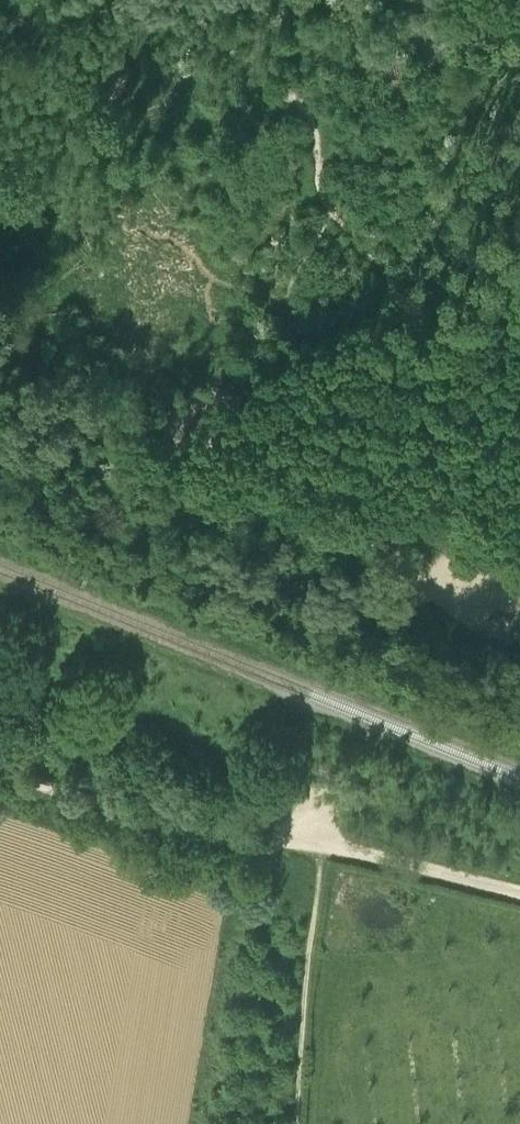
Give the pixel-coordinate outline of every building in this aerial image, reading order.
[(189,425),(199,432),(210,417),(200,410),(189,425)] [(491,622),(508,629),(512,618),(495,611),(491,622)]
